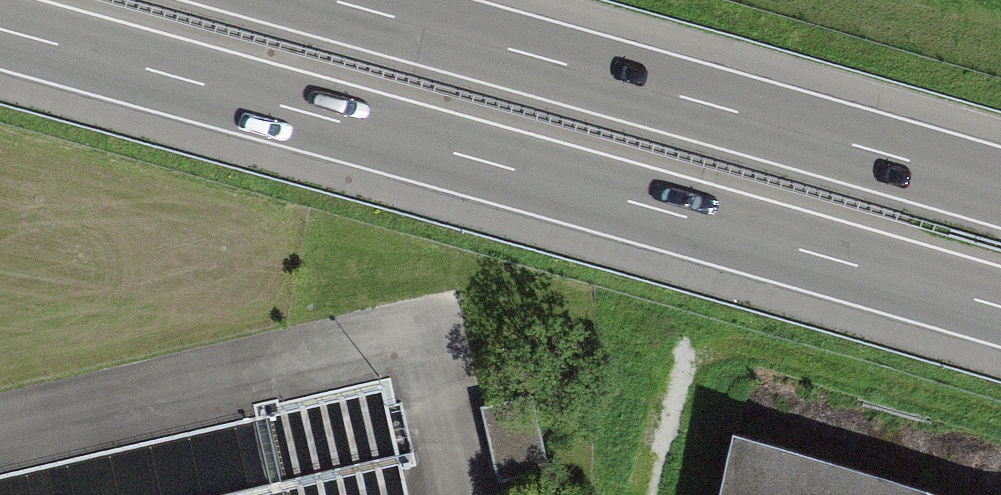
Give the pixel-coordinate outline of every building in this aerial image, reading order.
[(751,433),(735,494),(948,494),(751,433)]
